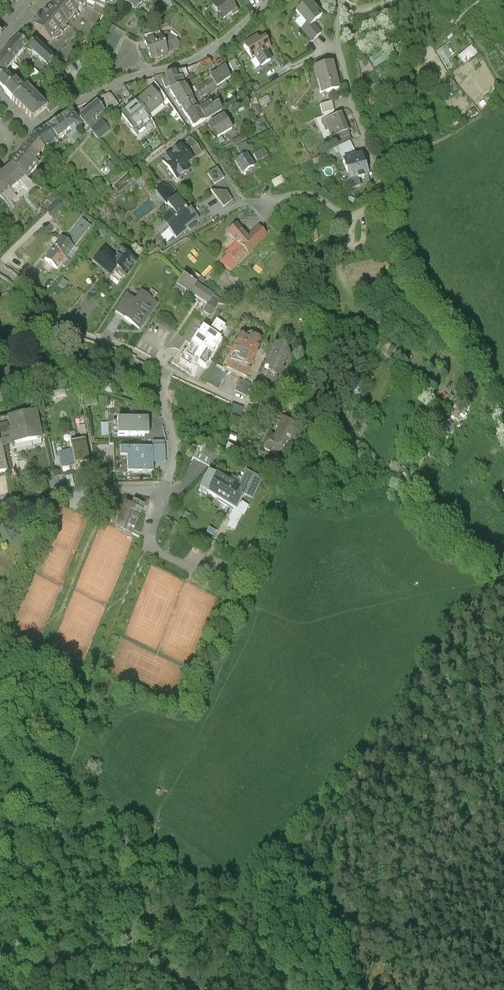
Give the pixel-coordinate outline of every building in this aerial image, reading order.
[(42,13),(43,14),(34,23),(51,40),(60,31),(60,30),(69,21),(68,20),(86,3),(111,14),(119,0),(55,0),(51,4),(42,13)] [(140,0),(121,0),(136,11),(142,5),(139,3),(141,1),(140,0)] [(229,0),(221,0),(213,7),(223,19),(230,13),(232,15),(238,10),(229,0)] [(306,26),(309,23),(312,26),(321,16),(308,2),(295,15),(306,26)] [(10,13),(2,6),(0,8),(0,23),(10,13)] [(320,34),(312,26),(309,23),(306,26),(301,31),(312,43),(320,34)] [(31,33),(25,28),(18,35),(24,40),(31,33)] [(116,31),(111,28),(106,48),(104,50),(113,58),(122,38),(115,35),(116,31)] [(161,36),(144,43),(151,60),(168,53),(168,52),(178,48),(178,42),(167,34),(161,36)] [(0,54),(0,83),(4,88),(14,79),(6,70),(17,55),(27,43),(24,40),(18,35),(6,47),(0,54)] [(55,56),(35,37),(28,45),(48,65),(55,56)] [(256,38),(244,46),(252,59),(255,57),(261,65),(270,60),(265,51),(270,48),(264,39),(259,43),(256,38)] [(444,63),(455,57),(449,46),(438,52),(444,63)] [(464,63),(477,53),(472,48),(460,58),(464,63)] [(113,58),(104,50),(97,59),(104,69),(113,58)] [(370,59),(375,68),(386,61),(381,53),(370,59)] [(234,60),(229,63),(234,71),(239,68),(234,60)] [(334,69),(332,62),(315,67),(319,80),(318,81),(321,93),(339,88),(333,69),(334,69)] [(225,66),(210,77),(212,80),(216,86),(230,77),(225,66)] [(175,72),(178,79),(181,77),(184,76),(181,69),(175,72)] [(175,72),(164,76),(165,78),(162,79),(165,88),(169,87),(171,92),(181,87),(178,79),(175,72)] [(14,79),(4,88),(12,97),(24,88),(23,88),(15,78),(14,79)] [(212,80),(197,90),(199,91),(197,92),(201,97),(216,86),(212,80)] [(24,88),(12,97),(22,108),(37,96),(37,95),(27,85),(23,88),(24,88)] [(181,87),(171,92),(180,106),(192,99),(192,98),(191,96),(184,85),(181,87)] [(152,90),(136,103),(148,116),(163,104),(156,96),(156,95),(152,90)] [(197,92),(191,96),(192,98),(192,99),(195,103),(202,99),(201,97),(197,92)] [(120,107),(110,94),(99,99),(112,114),(120,107)] [(37,96),(22,108),(32,118),(46,107),(48,106),(41,99),(37,96)] [(192,99),(180,106),(186,115),(198,108),(195,103),(192,99)] [(202,99),(195,103),(198,108),(199,110),(206,105),(202,99)] [(55,100),(48,106),(46,107),(50,112),(59,105),(55,100)] [(334,110),(331,101),(320,105),(323,113),(334,110)] [(96,103),(89,110),(96,119),(104,113),(96,103)] [(148,116),(136,103),(132,107),(131,106),(127,110),(127,111),(121,117),(133,130),(139,124),(141,126),(150,118),(149,117),(148,116)] [(218,103),(212,106),(210,103),(206,105),(212,115),(222,109),(218,103)] [(206,105),(199,110),(206,119),(212,115),(206,105)] [(198,108),(186,115),(194,127),(206,119),(199,110),(198,108)] [(71,110),(47,127),(57,139),(66,132),(65,131),(73,126),(75,130),(76,131),(81,126),(81,125),(71,110)] [(89,110),(79,118),(86,127),(90,133),(96,128),(96,127),(92,123),(96,119),(89,110)] [(473,111),(468,115),(471,119),(477,115),(473,111)] [(92,123),(96,127),(100,122),(107,116),(104,113),(96,119),(92,123)] [(224,114),(209,124),(217,136),(232,126),(224,114)] [(344,123),(340,114),(321,121),(322,125),(325,124),(331,138),(333,137),(348,131),(348,130),(349,129),(346,123),(344,123)] [(109,132),(100,122),(96,127),(96,128),(90,133),(98,142),(109,132)] [(47,127),(32,137),(32,138),(25,147),(32,153),(36,157),(43,150),(55,141),(57,139),(47,127)] [(352,140),(348,131),(333,137),(336,147),(352,140)] [(82,139),(77,133),(73,137),(71,139),(77,145),(82,140),(81,140),(82,139)] [(188,142),(177,151),(177,150),(161,164),(169,174),(170,172),(177,180),(188,170),(185,166),(202,152),(190,136),(186,139),(188,142)] [(355,153),(350,141),(337,147),(343,159),(355,153)] [(245,142),(236,147),(241,154),(249,149),(245,142)] [(25,147),(11,165),(25,176),(27,177),(37,165),(37,163),(33,161),(36,157),(32,153),(25,147)] [(264,149),(253,155),(257,162),(268,156),(264,149)] [(246,154),(235,162),(243,174),(254,166),(246,154)] [(367,175),(361,156),(356,158),(355,156),(350,158),(351,159),(343,162),(346,172),(345,172),(346,173),(349,181),(357,179),(358,180),(363,179),(362,177),(367,175)] [(42,162),(50,170),(50,169),(54,166),(54,165),(47,158),(47,157),(42,162)] [(1,173),(0,174),(0,196),(4,193),(10,188),(20,180),(25,176),(11,165),(1,173)] [(217,167),(207,174),(214,184),(224,177),(217,167)] [(27,177),(25,176),(20,180),(24,184),(30,189),(35,183),(27,177)] [(285,183),(281,176),(272,182),(275,188),(285,183)] [(10,188),(4,193),(10,200),(16,196),(10,188)] [(226,191),(210,191),(223,207),(233,200),(226,191)] [(189,212),(176,197),(167,206),(175,215),(170,220),(165,224),(170,229),(168,231),(176,239),(188,229),(190,231),(194,227),(192,225),(198,220),(190,211),(189,212)] [(67,245),(73,250),(89,229),(82,223),(67,241),(69,242),(67,245)] [(247,239),(235,227),(228,234),(237,243),(247,254),(266,235),(259,228),(247,239)] [(65,260),(73,250),(67,245),(61,240),(53,251),(65,260)] [(237,243),(226,254),(237,264),(247,254),(237,243)] [(61,266),(65,260),(53,251),(45,261),(57,271),(61,266)] [(134,264),(121,254),(118,258),(116,261),(103,251),(93,263),(106,274),(111,267),(116,270),(118,272),(118,276),(124,281),(130,272),(129,272),(134,264)] [(71,265),(65,260),(61,266),(66,270),(71,265)] [(116,270),(111,267),(106,274),(110,277),(116,270)] [(226,306),(227,304),(203,290),(182,277),(172,293),(181,299),(184,292),(207,306),(203,313),(210,317),(216,306),(209,302),(210,301),(217,304),(220,305),(226,306)] [(141,295),(135,304),(127,298),(115,316),(138,331),(156,305),(141,295)] [(225,326),(216,321),(209,333),(202,328),(199,334),(197,333),(179,362),(189,368),(194,361),(205,368),(209,362),(210,362),(222,341),(218,338),(225,326)] [(242,337),(239,336),(235,345),(232,346),(233,349),(232,352),(229,353),(230,356),(229,358),(230,359),(227,365),(232,367),(233,371),(246,376),(249,369),(248,368),(249,366),(249,367),(253,359),(254,359),(256,354),(255,354),(257,349),(259,350),(263,341),(252,337),(251,334),(242,337)] [(277,345),(275,344),(262,374),(266,375),(264,379),(275,383),(279,373),(280,374),(286,360),(287,361),(289,356),(283,343),(277,345)] [(218,389),(227,373),(215,368),(207,383),(218,389)] [(251,384),(239,378),(234,389),(246,395),(251,384)] [(461,404),(450,414),(457,422),(468,411),(461,404)] [(0,421),(0,443),(12,441),(14,447),(41,441),(35,414),(0,421)] [(297,423),(283,417),(278,430),(279,431),(277,435),(269,432),(264,446),(281,453),(283,448),(286,450),(288,446),(287,446),(289,441),(291,442),(298,424),(297,423)] [(147,420),(116,422),(117,438),(148,436),(147,420)] [(74,465),(89,462),(84,440),(69,444),(74,465)] [(221,453),(199,445),(192,459),(212,467),(216,458),(219,459),(221,453)] [(164,447),(152,448),(153,464),(165,463),(165,446),(164,446),(164,447)] [(152,449),(119,451),(120,459),(126,459),(127,474),(153,473),(152,449)] [(233,482),(216,473),(214,476),(207,474),(199,491),(206,495),(207,493),(237,507),(245,493),(252,497),(258,485),(250,481),(254,474),(246,470),(241,479),(235,476),(233,482)] [(74,488),(71,477),(65,479),(68,489),(74,488)] [(133,502),(131,507),(141,512),(144,506),(133,502)] [(131,537),(141,512),(131,507),(125,505),(115,531),(131,537)]
